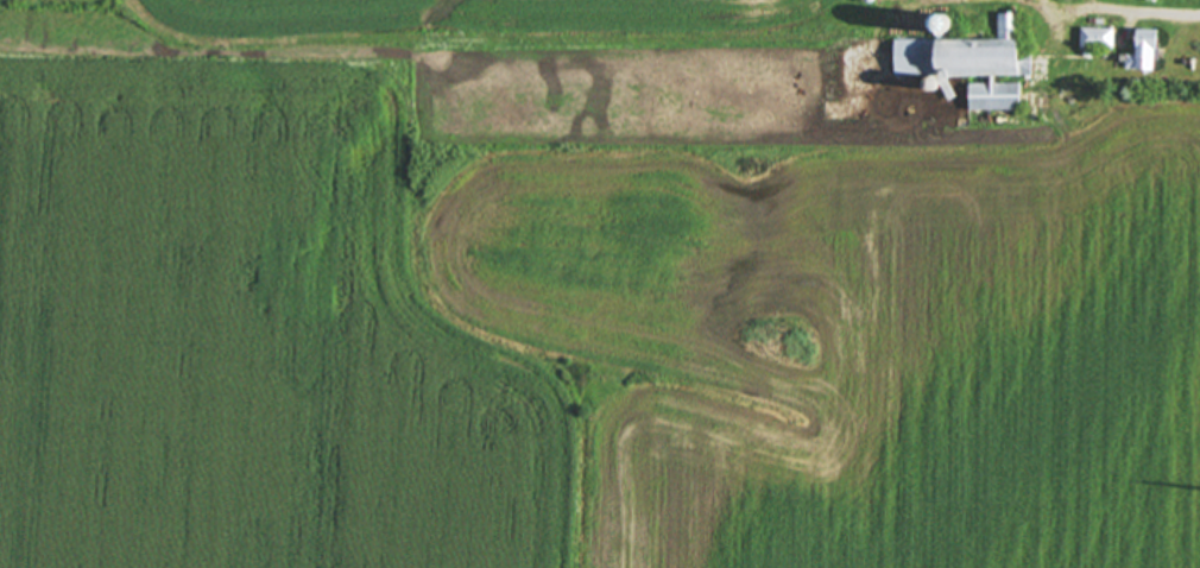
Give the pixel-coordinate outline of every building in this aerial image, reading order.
[(1022,12),(1022,45),(1034,45),(1034,74),(1022,75),(1023,107),(971,108),(971,81),(949,81),(959,96),(950,101),(940,81),(939,72),(896,72),(896,37),(934,36),(1000,36),(1000,11),(1022,12)] [(945,11),(946,11),(947,12),(948,12),(949,13),(950,14),(952,15),(952,17),(953,18),(953,19),(953,21),(952,23),(952,24),(950,25),(949,26),(948,26),(947,27),(946,27),(945,27),(942,27),(941,27),(940,26),(939,26),(937,25),(937,24),(936,23),(936,21),(936,19),(936,18),(936,17),(937,15),(937,14),(939,13),(940,12),(941,12),(942,11),(945,11)] [(1116,26),(1114,45),(1081,44),(1082,24),(1116,26)] [(1160,26),(1160,45),(1161,45),(1161,56),(1155,56),(1155,65),(1138,65),(1138,64),(1128,64),(1128,57),(1123,57),(1123,50),(1138,50),(1138,26),(1160,26)]
